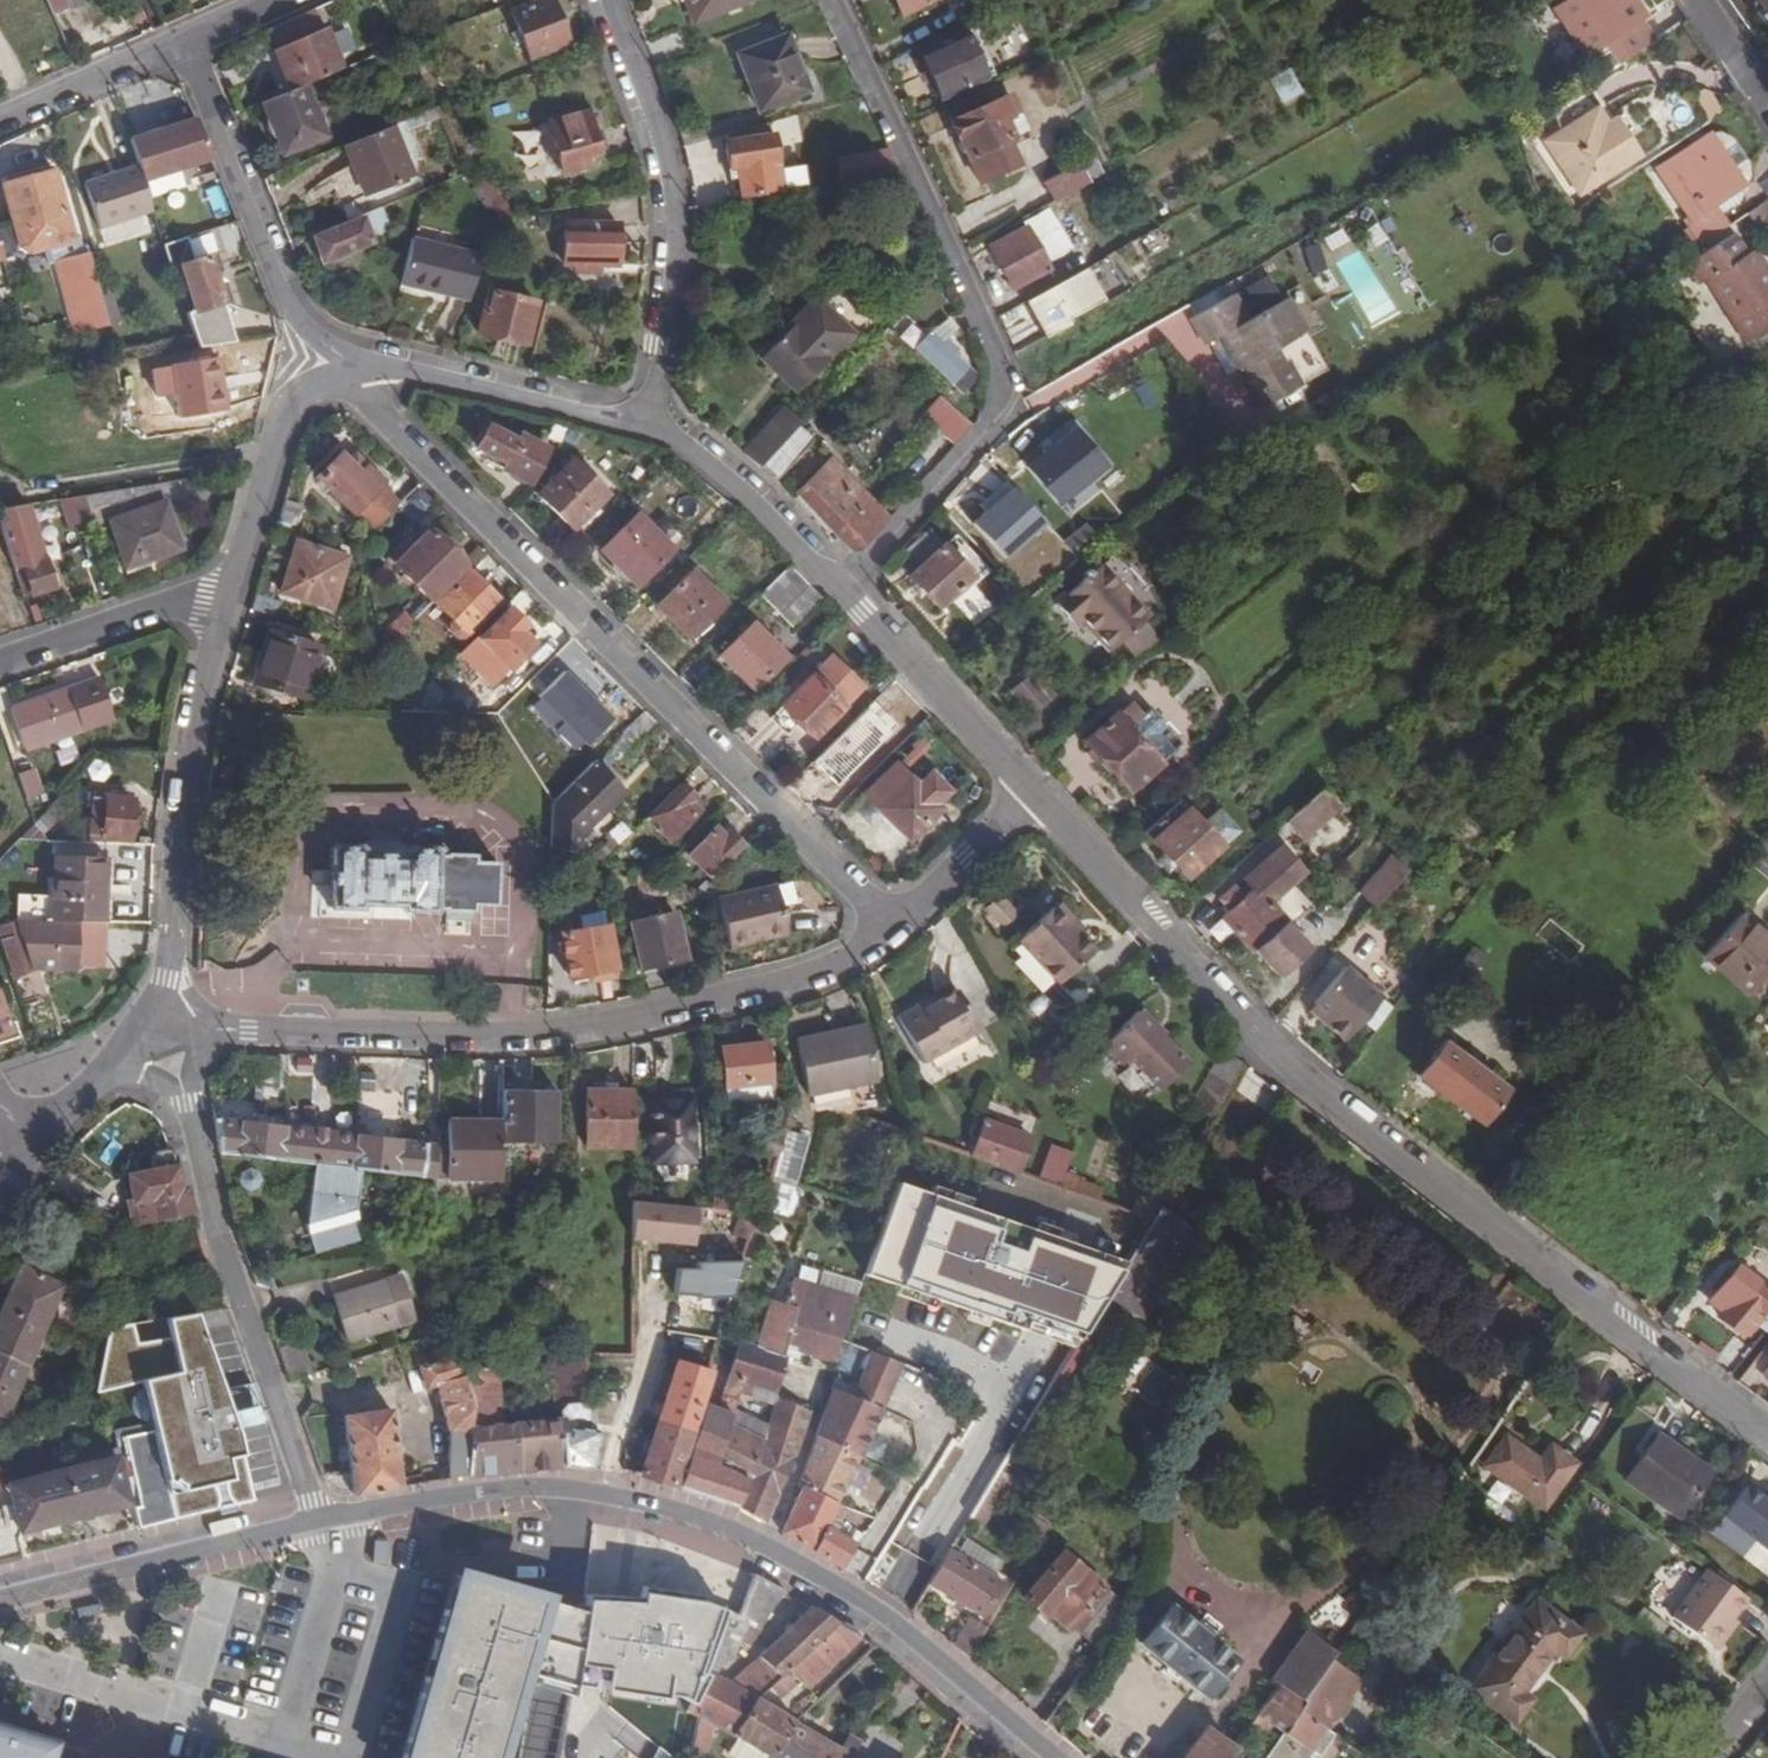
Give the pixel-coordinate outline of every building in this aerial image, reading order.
[(691,22),(743,0),(683,0),(691,22)] [(900,17),(932,0),(891,0),(900,17)] [(1643,17),(1632,0),(1562,0),(1551,7),(1583,55),(1559,70),(1573,92),(1615,64),(1607,52),(1602,44),(1643,17)] [(1763,10),(1767,6),(1767,0),(1756,0),(1763,10)] [(566,47),(549,1),(511,16),(518,33),(523,46),(529,62),(566,47)] [(279,51),(323,34),(315,14),(271,32),(279,51)] [(732,50),(784,36),(782,26),(729,39),(732,50)] [(340,73),(325,33),(323,34),(279,51),(277,52),(291,92),(301,88),(340,73)] [(523,46),(518,33),(508,38),(512,50),(523,46)] [(983,79),(961,35),(919,56),(941,100),(983,79)] [(1614,48),(1608,40),(1602,44),(1607,52),(1614,48)] [(801,97),(784,41),(737,58),(754,110),(801,97)] [(1289,68),(1268,81),(1283,105),(1304,92),(1289,68)] [(310,110),(301,88),(291,92),(261,103),(282,157),(322,142),(312,118),(310,110)] [(1608,124),(1586,92),(1538,122),(1549,139),(1542,144),(1574,194),(1630,158),(1615,135),(1607,139),(1601,129),(1608,124)] [(1009,117),(998,97),(952,121),(981,180),(1020,160),(1009,137),(1002,121),(1009,117)] [(594,115),(585,116),(589,134),(599,127),(594,115)] [(585,116),(547,125),(560,177),(586,171),(584,160),(597,155),(597,153),(603,151),(599,138),(592,140),(589,134),(585,116)] [(1021,131),(1013,116),(1009,117),(1002,121),(1009,137),(1021,131)] [(195,120),(133,140),(141,165),(147,182),(212,161),(195,120)] [(1615,135),(1608,124),(1601,129),(1607,139),(1615,135)] [(518,133),(529,183),(557,176),(545,126),(518,133)] [(772,153),(767,126),(726,138),(727,145),(724,146),(728,172),(737,172),(740,198),(778,193),(776,177),(773,161),(772,153)] [(409,182),(391,131),(345,150),(366,200),(409,182)] [(1699,244),(1726,226),(1717,214),(1736,201),(1739,201),(1741,195),(1738,193),(1736,188),(1745,179),(1743,167),(1735,154),(1726,141),(1715,135),(1704,139),(1657,169),(1673,191),(1666,197),(1674,211),(1682,206),(1690,218),(1685,223),(1687,226),(1699,244)] [(884,153),(837,161),(842,184),(889,177),(884,153)] [(1076,160),(1039,181),(1051,202),(1088,181),(1076,160)] [(147,182),(141,165),(87,183),(102,228),(156,211),(147,182)] [(54,173),(6,187),(20,244),(30,254),(73,241),(54,173)] [(786,176),(776,177),(778,193),(788,189),(786,176)] [(1759,185),(1767,198),(1767,179),(1759,185)] [(1767,198),(1744,214),(1756,232),(1763,228),(1767,236),(1767,198)] [(1066,231),(1054,208),(1040,217),(1041,219),(1044,225),(1040,226),(1049,241),(1066,231)] [(390,227),(384,210),(316,238),(326,260),(375,241),(373,235),(380,232),(390,227)] [(1035,278),(1048,271),(1028,236),(1040,226),(1044,225),(1041,219),(990,249),(1012,290),(1022,286),(1035,278)] [(616,229),(563,226),(560,267),(572,268),(571,275),(599,277),(599,269),(614,268),(616,229)] [(1699,244),(1687,226),(1679,231),(1691,250),(1699,244)] [(381,240),(380,232),(373,235),(375,241),(381,240)] [(1766,290),(1742,253),(1729,235),(1683,266),(1696,285),(1701,281),(1741,341),(1767,323),(1767,290),(1766,290)] [(188,239),(167,246),(175,268),(183,266),(197,313),(198,313),(209,348),(236,343),(224,304),(225,304),(210,257),(196,262),(188,239)] [(479,258),(412,241),(402,286),(468,302),(479,258)] [(1750,248),(1742,253),(1766,290),(1767,290),(1767,275),(1750,248)] [(99,284),(91,255),(62,264),(70,291),(99,284)] [(1098,299),(1081,269),(1024,301),(1033,317),(1055,304),(1063,319),(1098,299)] [(876,318),(826,271),(800,300),(805,305),(786,325),(789,328),(759,358),(796,392),(829,357),(827,356),(850,333),(857,338),(876,318)] [(111,327),(103,300),(99,284),(70,291),(82,335),(111,327)] [(489,314),(494,295),(487,294),(483,312),(489,314)] [(524,345),(533,306),(494,295),(489,314),(483,312),(477,335),(524,345)] [(1312,332),(1293,298),(1287,301),(1251,322),(1236,295),(1194,320),(1210,347),(1225,338),(1246,373),(1249,371),(1257,382),(1253,385),(1267,410),(1306,387),(1293,362),(1289,364),(1281,351),(1312,332)] [(119,325),(112,297),(103,300),(111,327),(119,325)] [(1065,323),(1063,319),(1055,304),(1033,317),(1041,331),(1043,335),(1065,323)] [(1010,344),(1033,334),(1022,306),(998,316),(1010,344)] [(964,331),(949,316),(916,350),(958,389),(966,380),(961,374),(965,369),(950,354),(944,348),(949,344),(964,331)] [(955,349),(949,344),(944,348),(950,354),(955,349)] [(224,412),(214,362),(151,374),(156,402),(175,398),(179,420),(182,420),(185,437),(214,431),(211,414),(224,412)] [(939,396),(922,416),(954,445),(971,425),(939,396)] [(796,425),(777,407),(771,415),(778,421),(790,432),(795,427),(796,425)] [(790,432),(778,421),(745,453),(759,466),(762,464),(790,432)] [(809,441),(795,427),(790,432),(762,464),(775,478),(809,441)] [(564,431),(551,428),(549,441),(559,445),(564,431)] [(515,444),(486,429),(475,451),(504,466),(502,472),(511,477),(509,482),(520,488),(522,483),(527,486),(545,452),(519,438),(515,444)] [(1027,469),(1057,506),(1103,469),(1073,432),(1054,447),(1051,442),(1041,450),(1045,454),(1027,469)] [(1755,462),(1767,483),(1767,453),(1755,462)] [(352,516),(381,488),(382,487),(364,469),(359,475),(348,464),(339,456),(316,478),(352,516)] [(364,469),(354,459),(348,464),(359,475),(364,469)] [(868,499),(831,461),(796,495),(815,515),(835,536),(868,499)] [(610,494),(576,463),(540,498),(574,531),(610,494)] [(1044,522),(1007,480),(980,504),(985,510),(972,522),(1003,558),(1044,522)] [(179,552),(158,486),(80,498),(86,514),(90,526),(103,522),(121,572),(179,552)] [(386,494),(381,488),(352,516),(358,522),(386,494)] [(398,504),(386,494),(358,522),(368,534),(398,504)] [(86,514),(80,498),(55,502),(67,533),(90,526),(86,514)] [(887,519),(868,499),(861,507),(835,536),(851,554),(858,552),(887,519)] [(293,508),(281,504),(278,516),(288,519),(293,508)] [(21,598),(51,587),(50,584),(55,582),(51,570),(45,571),(23,507),(0,511),(0,538),(4,550),(11,570),(21,598)] [(672,555),(636,520),(601,554),(637,590),(672,555)] [(288,525),(276,521),(272,536),(283,539),(288,525)] [(1089,530),(1067,549),(1078,562),(1100,544),(1089,530)] [(462,569),(428,534),(414,547),(394,567),(429,603),(462,569)] [(966,580),(922,535),(891,563),(934,609),(952,593),(966,580)] [(414,547),(405,538),(385,558),(394,567),(414,547)] [(345,561),(294,545),(280,594),(332,609),(345,561)] [(1143,620),(1098,567),(1053,603),(1068,624),(1074,620),(1080,615),(1086,622),(1081,627),(1105,654),(1143,620)] [(786,568),(757,598),(777,616),(806,588),(786,568)] [(496,603),(469,574),(438,607),(453,623),(449,628),(449,634),(455,640),(461,640),(496,603)] [(722,609),(692,578),(659,612),(689,642),(722,609)] [(971,586),(966,580),(952,593),(957,598),(971,586)] [(276,596),(256,590),(253,600),(273,606),(276,596)] [(523,629),(506,614),(477,642),(506,671),(529,647),(518,635),(523,629)] [(1080,615),(1074,620),(1081,627),(1086,622),(1080,615)] [(409,627),(400,618),(379,638),(383,653),(409,627)] [(324,638),(271,623),(256,675),(282,683),(285,678),(310,686),(324,638)] [(784,659),(751,627),(719,660),(752,692),(784,659)] [(813,739),(860,691),(826,658),(800,685),(792,692),(780,705),(779,706),(781,709),(776,714),(787,725),(792,719),(813,739)] [(609,721),(561,674),(537,698),(584,747),(609,721)] [(285,678),(282,683),(308,692),(310,686),(285,678)] [(1751,699),(1767,714),(1767,678),(1751,699)] [(65,691),(11,710),(25,749),(79,731),(79,732),(111,721),(96,680),(65,691)] [(800,685),(794,680),(786,688),(792,692),(800,685)] [(1132,722),(1140,715),(1129,703),(1115,715),(1125,726),(1144,748),(1158,763),(1164,758),(1132,722)] [(1125,726),(1115,715),(1084,743),(1128,790),(1158,763),(1144,748),(1125,726)] [(584,806),(612,780),(595,762),(552,805),(554,850),(579,849),(579,812),(584,806)] [(32,770),(17,774),(25,801),(41,795),(32,770)] [(890,770),(863,797),(905,839),(946,798),(924,777),(910,790),(890,770)] [(594,815),(621,789),(612,780),(584,806),(594,815)] [(1323,785),(1307,800),(1293,814),(1284,821),(1301,838),(1338,803),(1323,785)] [(692,801),(678,787),(644,821),(667,843),(696,815),(688,806),(692,801)] [(108,793),(91,792),(89,834),(102,835),(102,839),(130,839),(131,820),(136,820),(138,807),(133,806),(133,803),(108,800),(108,793)] [(1218,845),(1178,802),(1144,833),(1184,875),(1218,845)] [(1268,821),(1276,829),(1284,821),(1293,814),(1284,806),(1268,821)] [(49,821),(43,815),(34,826),(31,829),(37,834),(49,821)] [(1209,826),(1223,845),(1237,836),(1223,816),(1209,826)] [(213,823),(204,821),(201,840),(210,842),(213,823)] [(629,838),(616,826),(606,835),(612,840),(618,847),(629,838)] [(37,834),(31,829),(19,843),(46,843),(37,834)] [(725,866),(741,850),(726,835),(721,839),(713,832),(687,858),(710,881),(725,866)] [(618,847),(612,840),(590,861),(599,864),(602,865),(618,847)] [(1222,915),(1237,932),(1271,901),(1292,880),(1300,872),(1276,847),(1243,878),(1251,887),(1242,896),(1228,909),(1222,915)] [(492,909),(494,867),(474,865),(473,857),(446,856),(443,859),(435,858),(435,856),(431,852),(409,851),(405,854),(403,857),(366,856),(357,849),(337,849),(330,855),(328,910),(360,911),(360,909),(403,911),(403,913),(435,915),(435,912),(446,913),(472,915),(473,907),(492,909)] [(1389,854),(1357,892),(1370,902),(1375,906),(1406,868),(1389,854)] [(53,857),(51,923),(102,926),(104,860),(53,857)] [(1271,901),(1237,932),(1279,976),(1311,944),(1291,924),(1312,901),(1307,895),(1292,880),(1271,901)] [(1219,900),(1228,909),(1242,896),(1232,886),(1219,900)] [(772,887),(713,902),(726,953),(784,938),(772,887)] [(1083,932),(1057,906),(1052,911),(1077,937),(1083,932)] [(1748,921),(1735,908),(1729,915),(1743,926),(1748,921)] [(1052,911),(1017,945),(1059,988),(1094,954),(1077,937),(1052,911)] [(470,915),(446,913),(445,922),(469,922),(470,915)] [(1748,921),(1743,926),(1729,915),(1703,951),(1746,987),(1767,959),(1767,939),(1748,921)] [(685,963),(674,918),(633,927),(643,973),(685,963)] [(1547,920),(1540,931),(1564,947),(1571,936),(1547,920)] [(0,928),(0,938),(15,979),(34,972),(33,969),(75,972),(77,925),(51,923),(14,922),(14,923),(0,928)] [(611,970),(603,927),(559,934),(553,938),(555,948),(563,956),(567,978),(611,970)] [(1485,954),(1472,946),(1456,970),(1469,979),(1485,954)] [(1381,996),(1345,966),(1314,1003),(1331,1017),(1326,1023),(1345,1039),(1381,996)] [(918,1006),(893,1020),(919,1067),(977,1035),(954,993),(934,1004),(921,1011),(918,1006)] [(931,999),(918,1006),(921,1011),(934,1004),(931,999)] [(1331,1017),(1314,1003),(1308,1009),(1326,1023),(1331,1017)] [(12,1035),(0,1004),(0,1039),(12,1035)] [(1138,1011),(1103,1045),(1122,1064),(1129,1059),(1159,1090),(1188,1062),(1138,1011)] [(862,1031),(792,1045),(802,1098),(843,1090),(843,1093),(873,1087),(862,1031)] [(1460,1056),(1441,1042),(1418,1074),(1480,1120),(1504,1087),(1483,1073),(1480,1076),(1457,1058),(1460,1056)] [(761,1048),(719,1052),(721,1091),(725,1091),(766,1087),(777,1086),(774,1054),(763,1055),(761,1048)] [(1240,1064),(1220,1050),(1189,1104),(1210,1116),(1240,1064)] [(766,1087),(725,1091),(725,1097),(766,1095),(766,1087)] [(535,1093),(501,1091),(501,1144),(551,1145),(553,1101),(535,1101),(535,1093)] [(631,1093),(586,1092),(583,1149),(630,1150),(631,1093)] [(553,1094),(535,1093),(535,1101),(553,1101),(553,1094)] [(688,1104),(650,1103),(650,1130),(646,1134),(649,1142),(650,1163),(687,1163),(688,1104)] [(501,1144),(501,1123),(475,1122),(475,1131),(445,1131),(446,1179),(500,1180),(501,1144)] [(475,1122),(445,1122),(445,1131),(475,1131),(475,1122)] [(981,1122),(966,1160),(1010,1176),(1025,1139),(981,1122)] [(281,1130),(214,1123),(220,1156),(260,1159),(310,1164),(362,1170),(434,1177),(435,1145),(425,1144),(424,1139),(395,1136),(395,1141),(357,1137),(356,1128),(347,1127),(346,1136),(281,1130)] [(446,1179),(445,1131),(436,1131),(435,1145),(434,1177),(434,1179),(446,1179)] [(791,1185),(803,1142),(781,1136),(778,1146),(772,1163),(768,1179),(791,1185)] [(778,1146),(763,1142),(758,1158),(772,1163),(778,1146)] [(1072,1153),(1050,1145),(1038,1176),(1061,1184),(1072,1153)] [(132,1228),(144,1226),(190,1216),(184,1192),(181,1192),(176,1174),(178,1171),(180,1168),(181,1164),(180,1159),(179,1157),(176,1153),(172,1150),(168,1149),(165,1149),(162,1149),(159,1151),(157,1153),(154,1155),(153,1158),(152,1162),(152,1164),(153,1168),(153,1170),(156,1173),(129,1179),(134,1201),(127,1203),(132,1228)] [(307,1185),(310,1164),(260,1159),(257,1172),(250,1172),(247,1174),(245,1177),(244,1180),(245,1184),(248,1187),(253,1189),(258,1188),(261,1186),(263,1182),(307,1185)] [(355,1193),(362,1170),(310,1164),(305,1216),(316,1248),(371,1232),(355,1193)] [(758,1219),(781,1225),(791,1186),(791,1185),(768,1179),(758,1219)] [(1109,1255),(899,1181),(864,1273),(1062,1340),(1109,1255)] [(1141,1182),(1126,1217),(1147,1225),(1152,1216),(1166,1191),(1141,1182)] [(689,1191),(668,1188),(667,1202),(688,1204),(689,1191)] [(630,1202),(629,1236),(690,1244),(694,1210),(630,1202)] [(1190,1240),(1152,1216),(1147,1225),(1100,1301),(1112,1310),(1136,1323),(1190,1240)] [(693,1296),(693,1298),(728,1302),(740,1264),(693,1260),(693,1266),(673,1264),(670,1294),(693,1296)] [(1739,1264),(1708,1300),(1718,1310),(1716,1313),(1741,1335),(1751,1322),(1763,1332),(1767,1325),(1767,1288),(1739,1264)] [(0,1310),(0,1357),(25,1368),(61,1286),(25,1269),(10,1302),(5,1299),(0,1310)] [(403,1286),(397,1272),(377,1279),(382,1294),(403,1286)] [(858,1286),(821,1276),(816,1292),(853,1303),(858,1286)] [(377,1279),(329,1295),(346,1338),(412,1314),(403,1286),(382,1294),(377,1279)] [(782,1359),(782,1358),(783,1356),(779,1354),(783,1342),(808,1348),(806,1352),(820,1357),(823,1352),(834,1355),(839,1342),(853,1303),(816,1292),(786,1283),(779,1307),(764,1303),(749,1346),(736,1342),(735,1345),(734,1346),(764,1355),(764,1354),(782,1359)] [(1112,1310),(1100,1301),(1082,1330),(1094,1337),(1112,1310)] [(132,1326),(150,1410),(189,1403),(228,1396),(253,1391),(251,1385),(227,1390),(198,1313),(169,1318),(173,1338),(151,1344),(147,1324),(132,1326)] [(448,1364),(427,1336),(420,1339),(427,1363),(416,1367),(422,1392),(435,1389),(448,1434),(449,1457),(470,1457),(469,1433),(469,1407),(457,1377),(448,1364)] [(703,1409),(679,1490),(734,1506),(762,1523),(786,1470),(794,1452),(798,1441),(805,1413),(773,1403),(762,1428),(732,1409),(739,1392),(772,1402),(773,1391),(782,1359),(764,1354),(764,1355),(734,1346),(717,1402),(724,1411),(721,1414),(703,1409)] [(300,1350),(277,1359),(288,1385),(310,1378),(300,1350)] [(710,1361),(677,1352),(641,1478),(671,1488),(696,1407),(710,1361)] [(868,1354),(848,1398),(850,1398),(862,1403),(873,1375),(889,1382),(898,1365),(868,1354)] [(562,1355),(554,1356),(554,1366),(582,1367),(582,1356),(562,1355)] [(0,1357),(0,1424),(25,1368),(0,1357)] [(492,1365),(448,1364),(457,1377),(469,1407),(469,1433),(470,1457),(470,1463),(469,1477),(516,1472),(511,1428),(501,1429),(492,1365)] [(836,1392),(831,1390),(795,1487),(798,1491),(778,1532),(838,1569),(851,1544),(823,1525),(889,1382),(873,1375),(862,1403),(850,1398),(848,1398),(836,1392)] [(189,1403),(150,1410),(155,1432),(159,1452),(172,1512),(173,1519),(252,1502),(232,1413),(257,1407),(253,1391),(228,1396),(189,1403)] [(586,1422),(584,1405),(573,1405),(564,1413),(564,1423),(566,1468),(593,1471),(596,1431),(575,1428),(575,1422),(586,1422)] [(703,1409),(696,1407),(671,1488),(679,1490),(703,1409)] [(388,1412),(345,1419),(352,1498),(397,1489),(388,1412)] [(516,1427),(511,1428),(516,1472),(566,1468),(564,1423),(546,1425),(545,1419),(537,1420),(538,1426),(516,1427)] [(128,1456),(139,1503),(141,1509),(134,1511),(137,1529),(173,1519),(172,1512),(159,1452),(155,1432),(124,1439),(128,1456)] [(1702,1472),(1651,1436),(1621,1478),(1672,1514),(1702,1472)] [(1532,1463),(1498,1440),(1479,1468),(1536,1508),(1566,1465),(1543,1448),(1532,1463)] [(139,1503),(128,1456),(61,1472),(73,1519),(139,1503)] [(460,1463),(460,1479),(469,1477),(470,1463),(460,1463)] [(0,1487),(18,1532),(73,1519),(61,1472),(0,1487)] [(0,1487),(0,1486),(0,1562),(18,1558),(13,1540),(18,1532),(0,1487)] [(1716,1516),(1749,1540),(1767,1554),(1767,1507),(1739,1486),(1716,1516)] [(996,1493),(985,1487),(965,1521),(975,1527),(996,1493)] [(1749,1540),(1716,1516),(1705,1532),(1738,1556),(1749,1540)] [(389,1543),(377,1541),(374,1564),(387,1565),(389,1543)] [(950,1550),(947,1550),(926,1584),(979,1617),(1000,1584),(954,1554),(957,1549),(952,1545),(950,1550)] [(1099,1590),(1060,1554),(1021,1600),(1039,1616),(1044,1612),(1052,1618),(1065,1630),(1099,1590)] [(1746,1600),(1706,1572),(1672,1620),(1711,1648),(1746,1600)] [(645,1593),(629,1592),(608,1678),(606,1687),(666,1698),(667,1694),(681,1696),(692,1703),(708,1675),(699,1671),(703,1661),(711,1664),(715,1655),(718,1656),(722,1646),(730,1648),(743,1618),(760,1624),(781,1585),(755,1575),(738,1618),(724,1613),(704,1602),(705,1597),(647,1583),(645,1593)] [(1381,1584),(1371,1579),(1324,1643),(1334,1651),(1341,1641),(1381,1584)] [(519,1672),(540,1600),(536,1600),(535,1590),(479,1587),(461,1581),(441,1648),(409,1757),(494,1757),(519,1672)] [(596,1676),(608,1678),(629,1592),(594,1590),(589,1610),(576,1681),(594,1685),(596,1676)] [(576,1681),(589,1610),(540,1600),(519,1672),(576,1683),(576,1681)] [(1190,1623),(1165,1604),(1135,1641),(1200,1692),(1230,1655),(1203,1634),(1211,1622),(1199,1611),(1190,1623)] [(724,1686),(708,1675),(692,1703),(683,1720),(690,1724),(702,1730),(721,1740),(749,1700),(755,1692),(766,1683),(782,1669),(835,1623),(808,1607),(724,1686)] [(1574,1640),(1533,1608),(1467,1692),(1510,1724),(1525,1703),(1517,1695),(1550,1651),(1559,1658),(1574,1640)] [(1044,1612),(1039,1616),(1048,1623),(1052,1618),(1044,1612)] [(858,1637),(835,1623),(782,1669),(799,1688),(858,1637)] [(1324,1643),(1303,1628),(1267,1675),(1275,1683),(1299,1700),(1328,1659),(1334,1651),(1324,1643)] [(1360,1683),(1328,1659),(1299,1700),(1297,1703),(1330,1727),(1360,1683)] [(711,1664),(703,1661),(699,1671),(708,1675),(711,1664)] [(771,1688),(766,1683),(755,1692),(760,1698),(771,1688)] [(1299,1700),(1275,1683),(1248,1719),(1261,1731),(1269,1722),(1279,1730),(1290,1713),(1297,1703),(1299,1700)] [(749,1700),(721,1740),(756,1757),(765,1757),(785,1724),(787,1722),(749,1700)] [(1330,1727),(1297,1703),(1290,1713),(1329,1740),(1333,1734),(1327,1730),(1330,1727)] [(1290,1713),(1279,1730),(1258,1757),(1307,1757),(1311,1753),(1317,1757),(1329,1740),(1290,1713)] [(690,1724),(684,1757),(696,1757),(702,1730),(690,1724)] [(785,1724),(765,1757),(850,1757),(844,1754),(835,1749),(785,1724)] [(53,1742),(20,1732),(20,1731),(0,1725),(0,1757),(49,1757),(53,1742)] [(1176,1757),(1221,1757),(1228,1747),(1200,1726),(1176,1757)] [(854,1741),(847,1736),(835,1749),(844,1754),(854,1741)]
